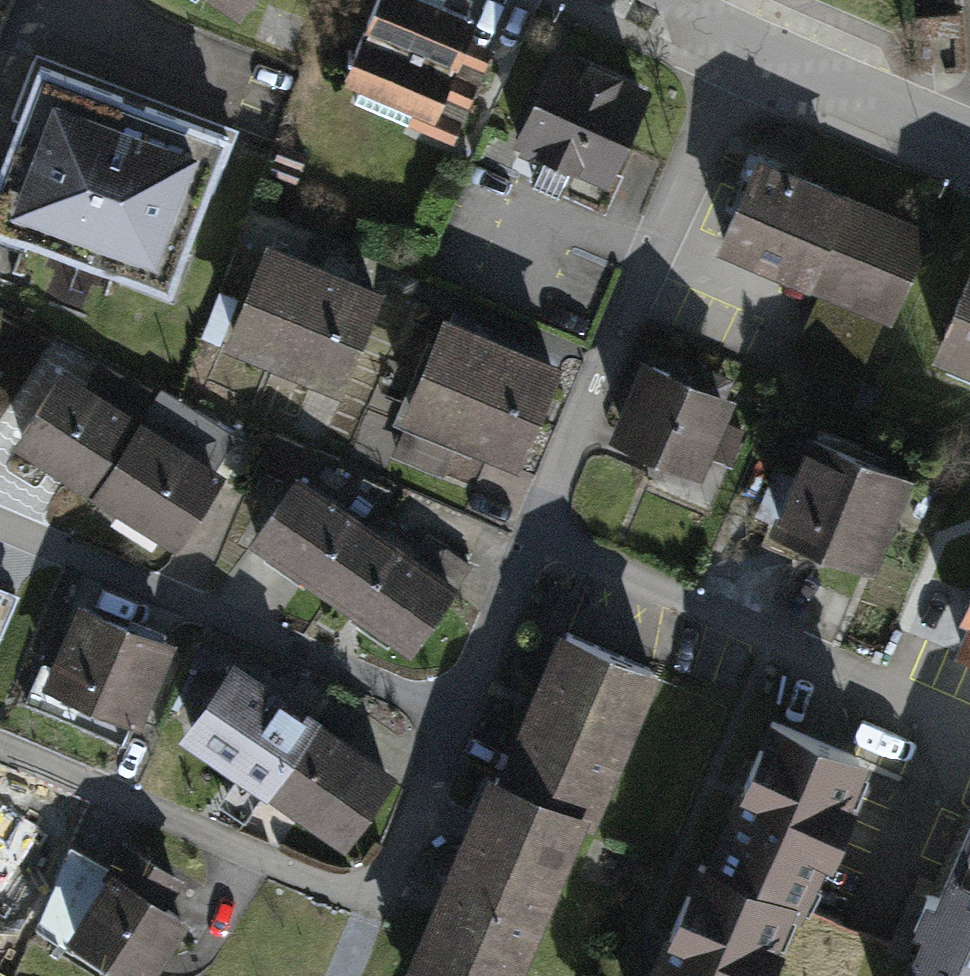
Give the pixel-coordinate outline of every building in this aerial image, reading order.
[(254,24),(271,0),(221,0),(254,24)] [(402,0),(388,0),(347,96),(445,138),(488,37),(402,0)] [(652,86),(560,43),(514,142),(606,185),(652,86)] [(43,64),(0,174),(0,230),(170,296),(232,136),(43,64)] [(928,222),(761,148),(718,243),(819,288),(878,315),(885,318),(928,222)] [(403,294),(282,246),(241,348),(361,397),(403,294)] [(878,315),(819,288),(789,357),(851,385),(878,315)] [(944,358),(969,370),(969,299),(944,358)] [(577,366),(457,320),(417,424),(537,470),(577,366)] [(750,402),(654,366),(624,447),(720,483),(750,402)] [(16,452),(101,503),(147,425),(63,375),(16,452)] [(101,503),(186,553),(232,476),(147,425),(101,503)] [(929,483),(824,439),(785,530),(889,575),(929,483)] [(257,547),(332,604),(385,535),(309,478),(257,547)] [(332,604),(407,661),(460,592),(385,535),(332,604)] [(4,663),(36,581),(0,567),(0,662),(4,663)] [(53,682),(154,722),(184,644),(84,605),(53,682)] [(671,673),(572,631),(508,776),(608,817),(671,673)] [(196,731),(274,790),(327,721),(249,661),(196,731)] [(892,763),(786,716),(724,859),(826,903),(892,763)] [(274,790),(353,850),(406,781),(327,721),(274,790)] [(508,776),(420,975),(537,975),(608,817),(508,776)] [(0,799),(0,903),(42,928),(88,851),(0,799)] [(88,851),(42,928),(123,975),(162,975),(198,916),(88,851)] [(921,975),(969,975),(969,856),(921,975)] [(724,859),(671,975),(792,975),(826,903),(724,859)]
